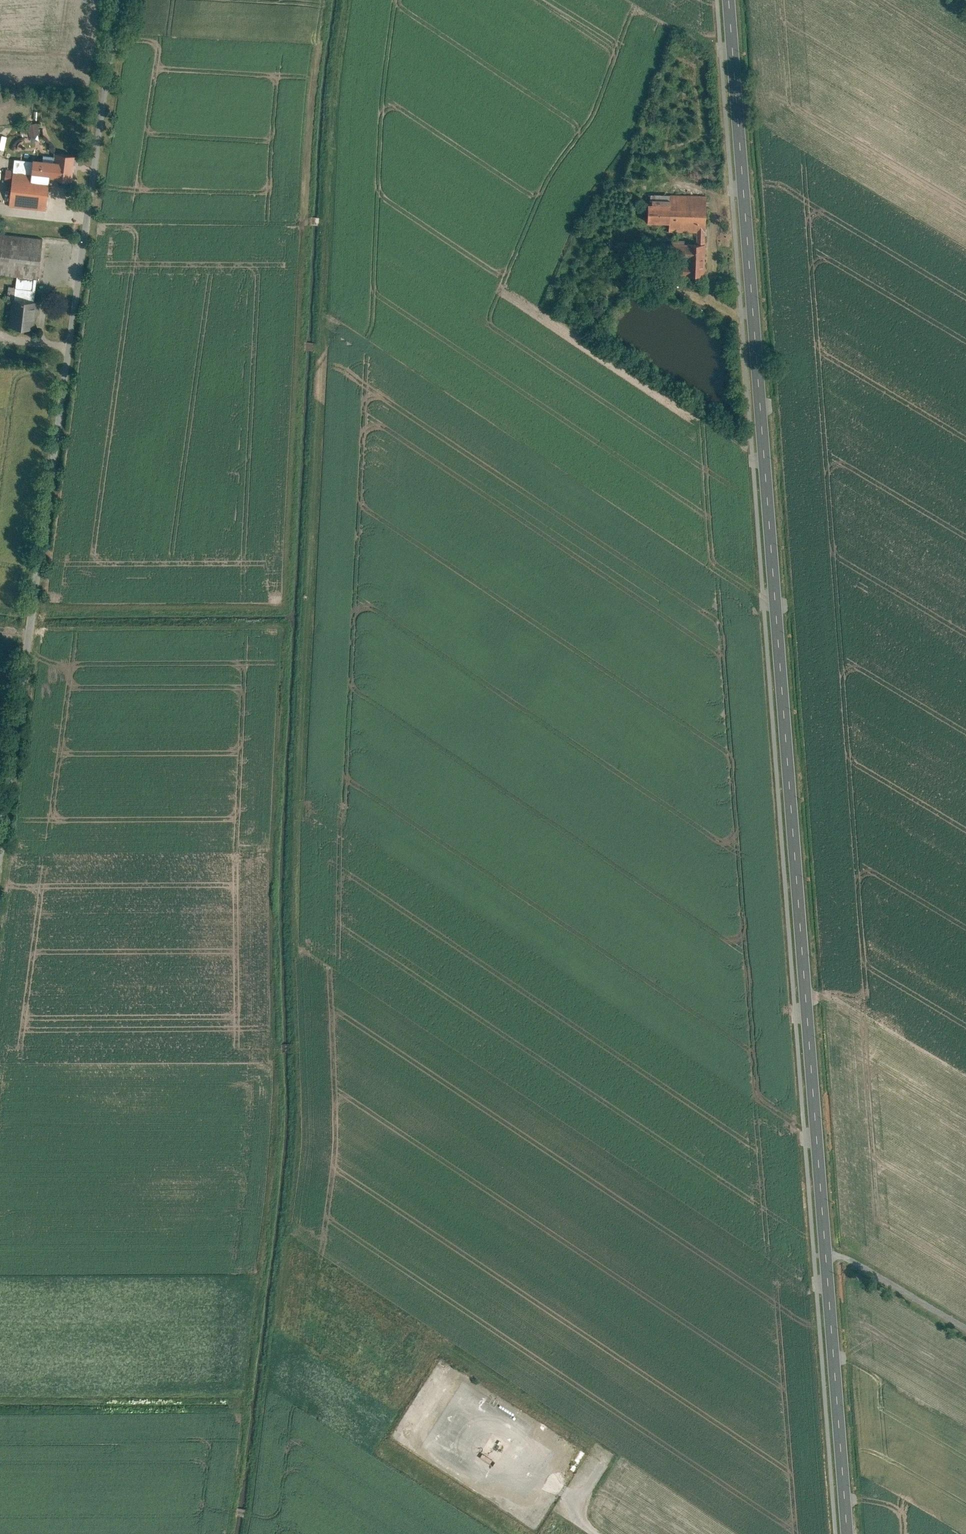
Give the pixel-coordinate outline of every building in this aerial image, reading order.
[(36,121),(25,123),(27,135),(38,133),(36,121)] [(67,176),(69,153),(52,152),(52,160),(50,175),(67,176)] [(50,175),(52,160),(27,157),(26,172),(47,174),(50,175)] [(11,171),(7,204),(44,208),(47,174),(26,172),(11,171)] [(0,234),(0,274),(36,278),(41,238),(0,234)] [(704,275),(705,242),(678,241),(678,275),(704,275)] [(36,302),(12,299),(9,327),(32,330),(36,302)]
